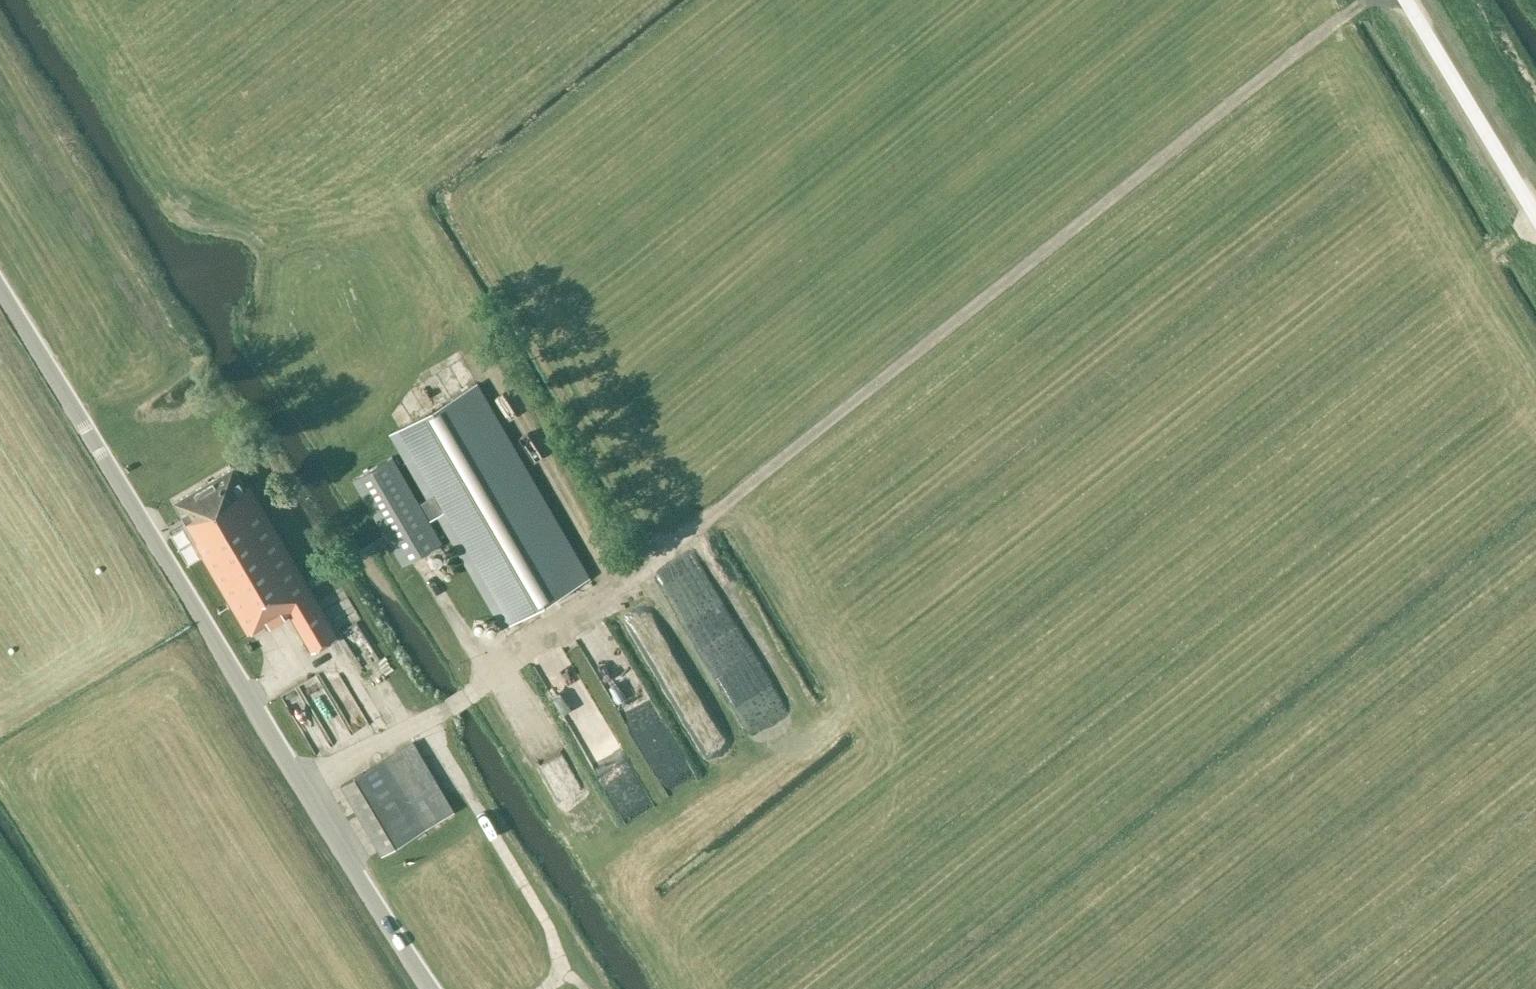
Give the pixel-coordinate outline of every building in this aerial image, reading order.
[(419,503),(392,457),(353,479),(402,564),(441,542),(429,521),(437,516),(502,628),(589,577),(477,384),(390,434),(427,498),(419,503)] [(248,489),(233,467),(175,501),(187,521),(183,523),(248,634),(266,623),(269,627),(291,614),(313,651),(338,636),(324,611),(251,487),(248,489)] [(413,742),(392,755),(341,785),(382,854),(433,823),(454,811),(413,742)]
